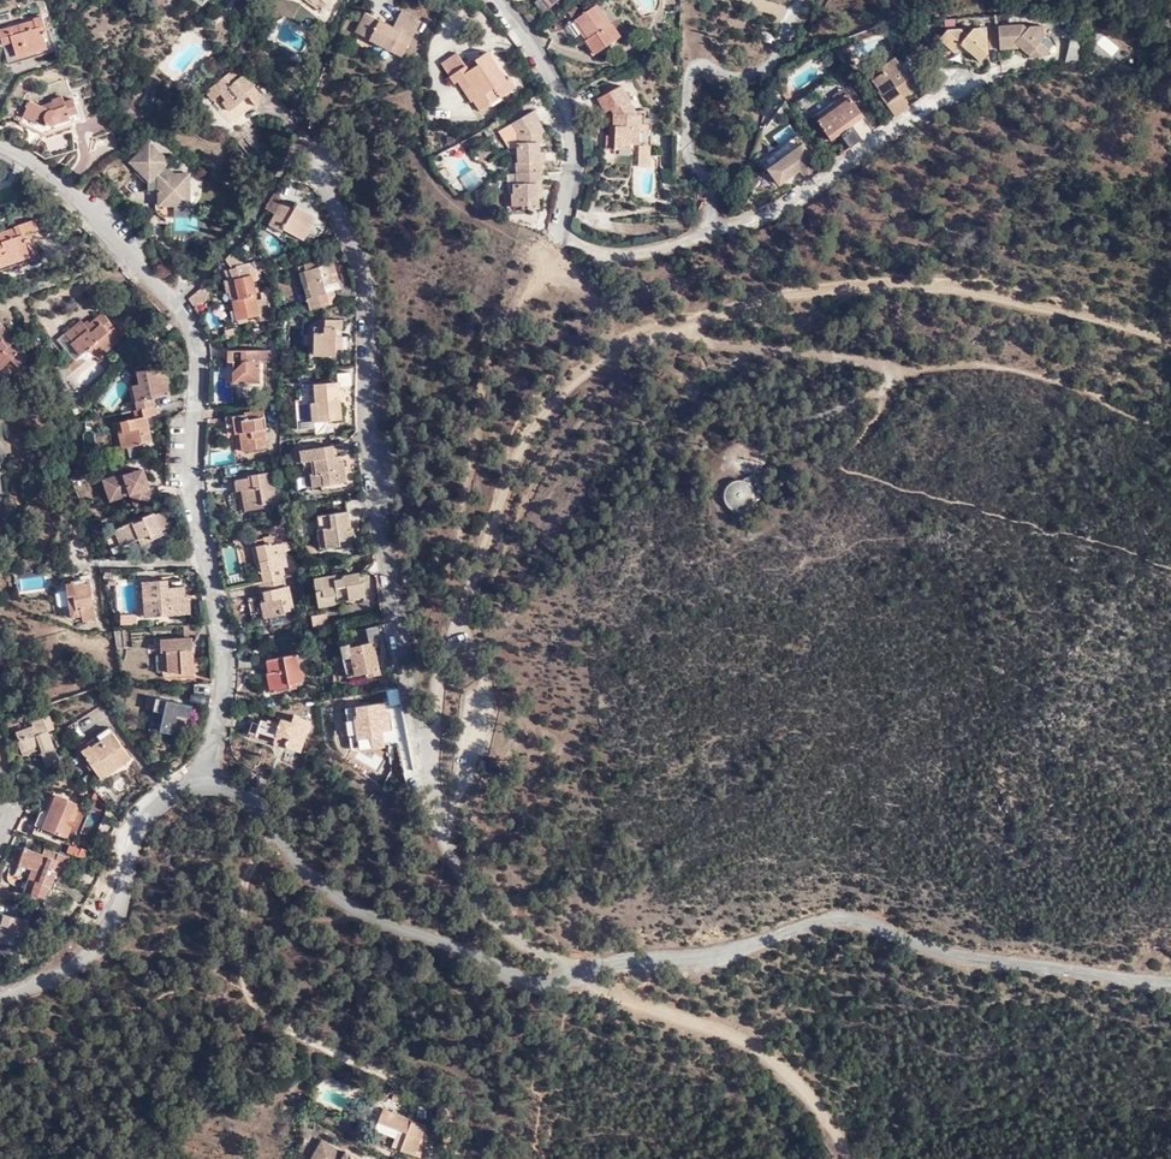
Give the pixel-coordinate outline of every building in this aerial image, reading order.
[(322,13),(328,5),(322,0),(316,0),(314,3),(311,0),(305,0),(322,13)] [(575,18),(581,14),(576,5),(567,11),(573,20),(575,18)] [(597,5),(581,14),(575,18),(588,38),(585,40),(594,55),(615,41),(606,26),(609,23),(597,5)] [(397,11),(389,28),(362,14),(354,33),(401,55),(417,20),(397,11)] [(34,21),(10,29),(11,33),(1,36),(9,64),(56,51),(48,25),(45,25),(43,17),(33,20),(34,21)] [(588,38),(575,18),(573,20),(572,21),(585,40),(588,38)] [(612,22),(609,23),(606,26),(615,41),(621,37),(612,22)] [(1025,27),(1001,27),(1002,48),(1012,47),(1018,43),(1024,48),(1032,55),(1033,59),(1047,58),(1051,52),(1043,44),(1046,40),(1045,26),(1032,27),(1029,30),(1025,27)] [(975,29),(963,30),(949,30),(946,34),(942,40),(947,45),(956,53),(970,52),(982,63),(989,55),(989,37),(979,29),(975,29)] [(1072,43),(1068,65),(1084,67),(1081,44),(1072,43)] [(441,64),(450,77),(458,71),(477,98),(473,101),(481,111),(489,107),(490,104),(491,103),(486,95),(495,89),(500,97),(501,98),(517,88),(510,77),(507,80),(488,53),(476,61),(478,64),(470,70),(457,53),(441,64)] [(893,117),(905,109),(899,99),(905,95),(901,90),(913,82),(907,73),(904,75),(893,59),(879,69),(882,74),(872,81),(879,92),(877,93),(893,117)] [(852,64),(846,67),(849,72),(855,69),(852,64)] [(221,94),(226,101),(230,98),(237,106),(249,97),(257,107),(266,99),(255,85),(253,86),(237,67),(206,93),(213,101),(221,94)] [(458,71),(450,77),(456,84),(457,82),(472,102),(473,101),(477,98),(458,71)] [(916,87),(913,82),(901,90),(905,95),(916,87)] [(616,136),(613,135),(606,135),(605,149),(631,149),(631,140),(640,140),(642,114),(636,113),(622,84),(597,99),(605,113),(611,109),(614,114),(613,122),(616,122),(616,136)] [(153,87),(151,95),(158,97),(161,90),(153,87)] [(835,100),(845,93),(842,88),(831,95),(835,100)] [(491,103),(500,97),(495,89),(486,95),(491,103)] [(837,134),(848,148),(871,131),(845,93),(835,100),(838,106),(827,114),(823,109),(813,116),(830,139),(837,134)] [(46,109),(42,106),(30,101),(22,121),(46,134),(84,120),(81,112),(78,114),(73,99),(64,102),(62,97),(53,100),(53,102),(54,105),(46,109)] [(230,98),(226,101),(223,104),(230,112),(237,106),(230,98)] [(835,100),(823,109),(827,114),(838,106),(835,100)] [(533,107),(530,109),(537,119),(539,118),(533,107)] [(586,107),(578,109),(580,117),(587,114),(586,107)] [(516,160),(516,171),(520,170),(540,169),(543,169),(542,160),(540,160),(540,150),(539,140),(541,140),(540,126),(537,119),(530,109),(510,122),(516,132),(518,160),(516,160)] [(799,168),(804,175),(818,165),(797,135),(762,159),(779,183),(799,168)] [(167,161),(149,142),(130,161),(148,180),(148,188),(158,188),(158,204),(188,204),(196,197),(188,190),(187,174),(174,174),(164,164),(167,161)] [(804,175),(806,178),(820,168),(818,165),(804,175)] [(520,170),(516,171),(517,181),(514,182),(514,192),(513,192),(513,203),(524,203),(529,202),(529,207),(539,207),(538,196),(538,189),(541,189),(541,181),(540,169),(520,170)] [(284,199),(275,193),(267,207),(276,213),(270,223),(282,231),(285,227),(304,239),(317,219),(297,206),(295,209),(283,202),(284,199)] [(32,238),(25,241),(23,236),(30,233),(39,230),(36,218),(15,227),(15,229),(0,234),(0,271),(39,257),(32,238)] [(331,257),(313,263),(315,269),(333,264),(331,257)] [(238,320),(259,316),(256,301),(256,297),(258,296),(255,281),(263,280),(262,274),(260,274),(259,269),(256,269),(252,263),(237,266),(237,269),(225,270),(230,281),(225,282),(227,292),(232,291),(237,290),(239,299),(233,299),(238,320)] [(315,269),(313,263),(305,265),(314,297),(309,299),(312,310),(337,302),(334,293),(341,291),(333,264),(315,269)] [(314,297),(305,265),(300,267),(309,299),(314,297)] [(208,299),(209,296),(209,295),(208,286),(207,282),(197,291),(199,295),(200,298),(200,303),(208,299)] [(199,295),(197,291),(190,297),(196,306),(200,303),(200,298),(199,295)] [(256,301),(259,316),(272,314),(269,299),(256,301)] [(86,327),(84,325),(81,321),(58,341),(80,367),(93,356),(96,359),(122,336),(123,337),(134,328),(123,315),(106,329),(97,318),(90,324),(86,327)] [(322,320),(322,328),(321,339),(315,338),(315,355),(342,356),(342,346),(343,336),(336,336),(336,328),(343,328),(343,320),(322,320)] [(0,370),(12,360),(18,367),(30,355),(0,324),(0,370)] [(321,339),(322,328),(311,328),(310,355),(315,355),(315,338),(321,339)] [(122,336),(96,359),(98,361),(123,338),(123,337),(122,336)] [(260,383),(260,363),(260,351),(230,351),(230,362),(234,362),(234,383),(260,383)] [(260,351),(260,363),(270,363),(270,351),(260,351)] [(0,370),(0,376),(4,380),(18,367),(12,360),(0,370)] [(136,401),(138,411),(152,408),(155,407),(153,400),(170,395),(169,384),(164,385),(162,373),(160,362),(148,366),(148,370),(138,372),(140,385),(136,385),(139,400),(136,401)] [(168,371),(162,373),(164,385),(169,384),(170,383),(168,371)] [(343,419),(341,400),(341,389),(340,382),(315,384),(316,403),(312,403),(314,421),(343,419)] [(138,411),(135,412),(136,419),(119,423),(121,434),(119,434),(123,449),(140,445),(139,442),(146,441),(152,439),(147,418),(154,417),(152,408),(138,411)] [(246,420),(245,415),(234,417),(236,434),(240,434),(243,452),(268,449),(264,417),(256,418),(246,420)] [(121,434),(119,423),(113,425),(119,450),(123,449),(119,434),(121,434)] [(310,467),(313,487),(348,482),(345,461),(342,461),(336,461),(336,456),(334,445),(301,450),(303,462),(304,468),(310,467)] [(306,488),(313,487),(310,467),(304,468),(306,488)] [(145,489),(143,482),(147,481),(143,469),(125,475),(124,474),(109,479),(112,488),(106,490),(111,501),(131,495),(136,507),(154,499),(149,488),(145,489)] [(242,491),(245,510),(277,504),(271,472),(248,476),(249,479),(235,481),(235,482),(237,492),(242,491)] [(754,505),(756,500),(769,495),(758,475),(746,480),(735,479),(730,481),(724,489),(724,496),(725,504),(727,505),(734,509),(741,511),(750,509),(754,505)] [(112,488),(109,479),(103,481),(106,490),(112,488)] [(241,512),(245,510),(242,491),(237,492),(238,498),(241,512)] [(163,510),(154,513),(160,529),(169,526),(163,510)] [(318,517),(319,529),(324,529),(326,548),(340,546),(340,540),(346,540),(352,539),(351,528),(348,528),(346,512),(318,517)] [(135,521),(120,527),(126,544),(140,539),(151,535),(152,540),(163,536),(160,529),(154,513),(144,517),(145,520),(135,524),(135,521)] [(126,544),(120,527),(116,528),(122,545),(126,544)] [(263,572),(264,580),(283,576),(285,576),(284,568),(287,567),(284,553),(294,551),(292,541),(286,542),(285,540),(285,535),(283,527),(268,530),(270,538),(264,540),(265,545),(256,547),(259,563),(257,564),(259,573),(263,572)] [(324,529),(319,529),(318,530),(320,549),(326,548),(324,529)] [(151,535),(140,539),(142,544),(152,540),(151,535)] [(339,598),(339,601),(365,597),(363,582),(360,583),(359,573),(347,575),(341,576),(341,574),(316,578),(319,602),(339,598)] [(283,576),(264,580),(266,592),(262,593),(263,603),(266,603),(269,617),(280,616),(280,613),(288,612),(292,611),(288,587),(285,587),(283,576)] [(223,581),(225,590),(244,585),(243,578),(230,581),(229,579),(223,581)] [(191,614),(191,601),(186,602),(186,597),(185,588),(169,588),(168,580),(139,582),(141,618),(191,614)] [(80,582),(72,583),(76,609),(82,609),(83,612),(83,616),(83,621),(95,619),(90,584),(80,586),(80,582)] [(76,609),(72,583),(66,584),(71,617),(83,616),(83,612),(82,609),(76,609)] [(340,604),(339,601),(339,598),(319,602),(321,608),(340,604)] [(280,616),(269,617),(271,626),(290,623),(288,612),(280,613),(280,616)] [(196,636),(195,625),(184,626),(185,637),(196,636)] [(161,641),(162,652),(168,652),(170,673),(176,673),(176,676),(183,675),(204,674),(204,657),(194,658),(193,638),(161,641)] [(374,643),(349,648),(355,676),(369,673),(380,671),(374,643)] [(355,676),(349,648),(349,645),(341,646),(347,677),(355,676)] [(168,652),(162,652),(161,653),(163,676),(166,678),(169,679),(183,679),(183,675),(176,676),(176,673),(170,673),(168,652)] [(298,662),(297,655),(267,661),(269,673),(272,672),(276,691),(290,689),(289,684),(296,682),(303,681),(301,670),(299,670),(298,662)] [(269,673),(267,661),(263,661),(265,674),(267,674),(271,693),(276,691),(272,672),(269,673)] [(157,699),(155,712),(165,714),(162,725),(161,731),(175,734),(175,732),(176,728),(186,730),(188,717),(191,717),(193,707),(157,699)] [(386,704),(356,707),(358,716),(354,716),(357,739),(372,738),(371,734),(391,730),(389,713),(387,713),(386,704)] [(358,716),(356,707),(349,708),(353,741),(357,739),(354,716),(358,716)] [(165,714),(155,712),(153,723),(162,725),(165,714)] [(262,719),(260,724),(256,736),(274,742),(276,737),(277,734),(289,738),(288,742),(286,749),(300,754),(311,721),(295,715),(293,723),(282,719),(280,724),(269,719),(268,722),(262,719)] [(50,717),(44,720),(49,733),(55,730),(50,717)] [(19,743),(22,752),(41,745),(42,749),(41,750),(47,767),(61,763),(49,733),(44,720),(43,719),(32,723),(33,727),(17,733),(21,742),(19,743)] [(256,736),(260,724),(253,722),(249,733),(256,736)] [(83,751),(112,730),(109,725),(79,745),(83,751)] [(131,758),(112,730),(83,751),(102,779),(131,758)] [(41,745),(22,752),(24,756),(41,750),(42,749),(41,745)] [(52,818),(61,798),(56,796),(47,816),(52,818)] [(81,806),(61,798),(52,818),(47,816),(42,829),(68,839),(81,806)] [(42,829),(47,816),(41,813),(36,826),(42,829)] [(51,888),(57,874),(58,871),(55,869),(61,855),(47,849),(44,855),(26,848),(15,878),(27,883),(23,893),(32,896),(33,893),(45,898),(49,886),(51,888)] [(72,854),(87,861),(89,856),(73,849),(72,854)] [(58,871),(57,874),(63,876),(71,857),(62,853),(61,855),(55,869),(58,871)] [(31,918),(33,909),(25,907),(23,916),(31,918)] [(2,926),(4,926),(0,939),(0,942),(12,946),(13,943),(18,945),(23,946),(29,922),(5,915),(2,926)] [(426,1125),(384,1108),(378,1122),(407,1133),(401,1150),(421,1158),(428,1141),(421,1138),(426,1125)] [(346,1152),(344,1155),(322,1142),(313,1158),(315,1158),(358,1158),(346,1152)]
